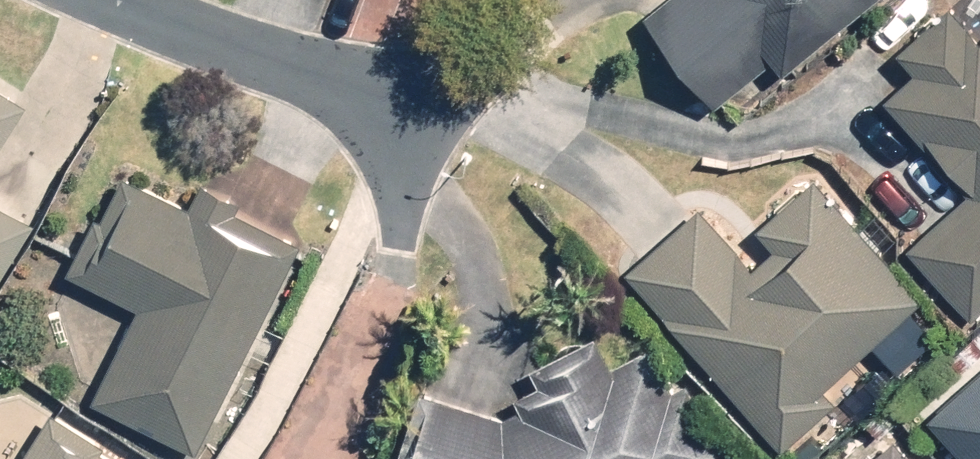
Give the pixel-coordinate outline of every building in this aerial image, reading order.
[(654,4),(727,95),(782,51),(794,66),(876,0),(659,0),(654,4)] [(954,4),(908,46),(927,66),(900,90),(979,178),(979,32),(954,4)] [(40,102),(0,77),(0,165),(40,102)] [(208,444),(302,243),(232,210),(243,188),(214,174),(202,200),(130,167),(82,270),(147,300),(102,394),(208,444)] [(708,198),(637,261),(797,440),(846,396),(831,378),(925,294),(815,171),(766,215),(784,236),(760,257),(708,198)] [(925,234),(979,295),(979,183),(925,234)] [(44,216),(0,188),(0,285),(44,216)] [(405,458),(715,458),(732,450),(691,377),(679,384),(656,342),(622,360),(604,327),(518,375),(527,391),(508,402),(429,381),(405,458)] [(944,406),(979,445),(979,373),(944,406)] [(51,413),(21,458),(122,458),(51,413)] [(901,431),(871,458),(926,458),(901,431)]
